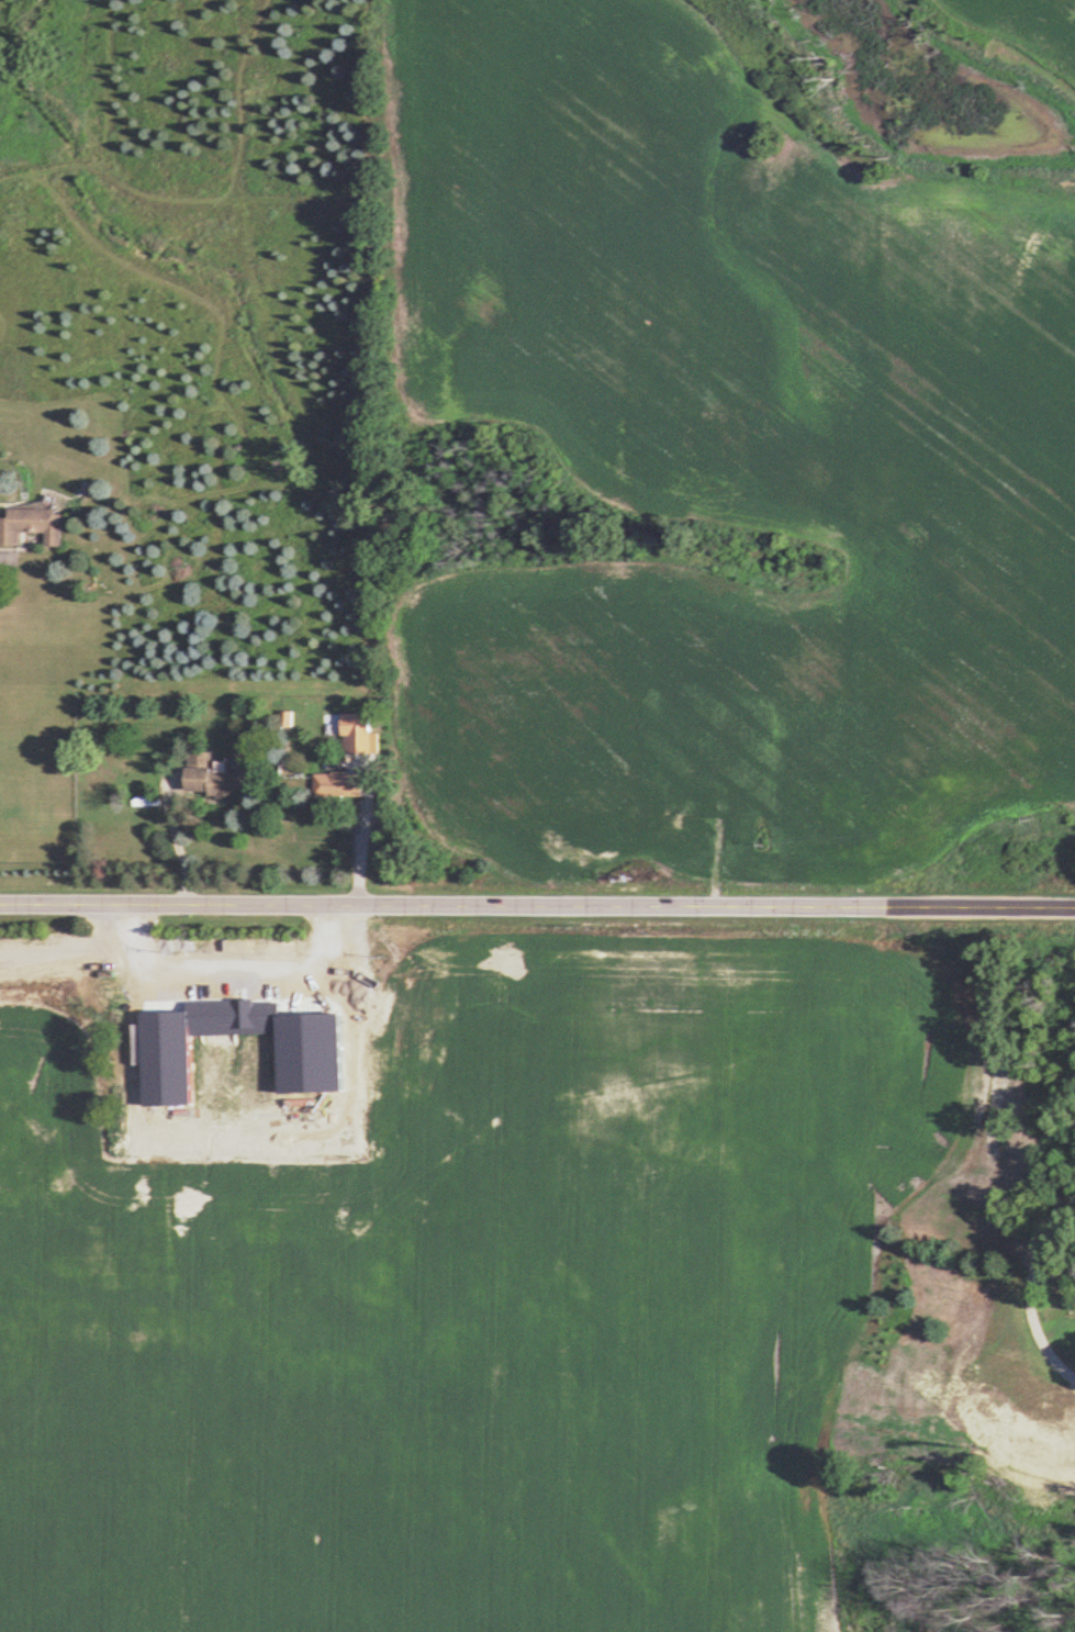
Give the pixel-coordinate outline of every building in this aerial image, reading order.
[(19,545),(20,531),(45,532),(45,546),(62,547),(63,509),(8,508),(8,516),(0,516),(0,545),(19,545)] [(342,713),(342,753),(378,753),(378,733),(369,733),(369,713),(342,713)] [(187,791),(209,791),(209,797),(246,797),(246,770),(210,770),(210,750),(187,750),(187,791)] [(314,772),(314,796),(360,796),(360,772),(314,772)] [(281,1034),(281,1026),(299,1026),(298,978),(278,978),(278,1001),(187,1001),(188,1034),(281,1034)]
